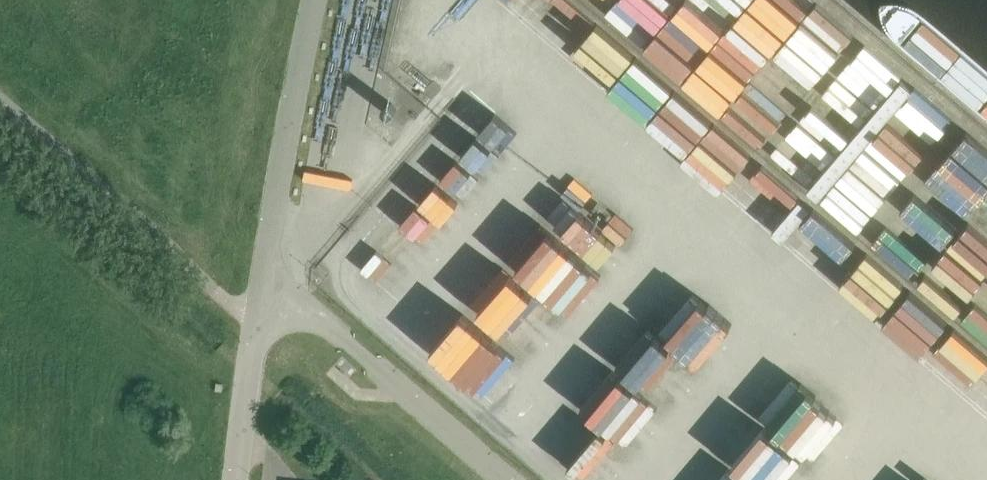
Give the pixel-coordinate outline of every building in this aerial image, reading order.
[(527,28),(562,50),(582,19),(552,0),(537,0),(535,3),(531,0),(527,5),(537,12),(527,28)] [(828,69),(853,34),(806,0),(796,0),(775,30),(828,69)] [(415,59),(425,12),(399,6),(389,53),(415,59)] [(940,114),(923,113),(921,130),(938,132),(940,114)] [(934,146),(922,163),(968,196),(980,179),(934,146)] [(773,224),(835,271),(857,242),(787,189),(759,226),(767,232),(773,224)] [(616,475),(726,323),(685,293),(650,342),(633,331),(601,375),(582,362),(552,404),(574,420),(560,439),(581,455),(583,452),(595,460),(616,475)] [(963,374),(986,395),(986,361),(980,355),(963,374)] [(796,467),(795,466),(803,453),(818,462),(843,419),(811,401),(808,407),(789,396),(788,397),(767,416),(760,412),(752,420),(759,424),(752,437),(737,428),(704,458),(723,478),(690,459),(682,472),(690,479),(788,479),(796,467)]
